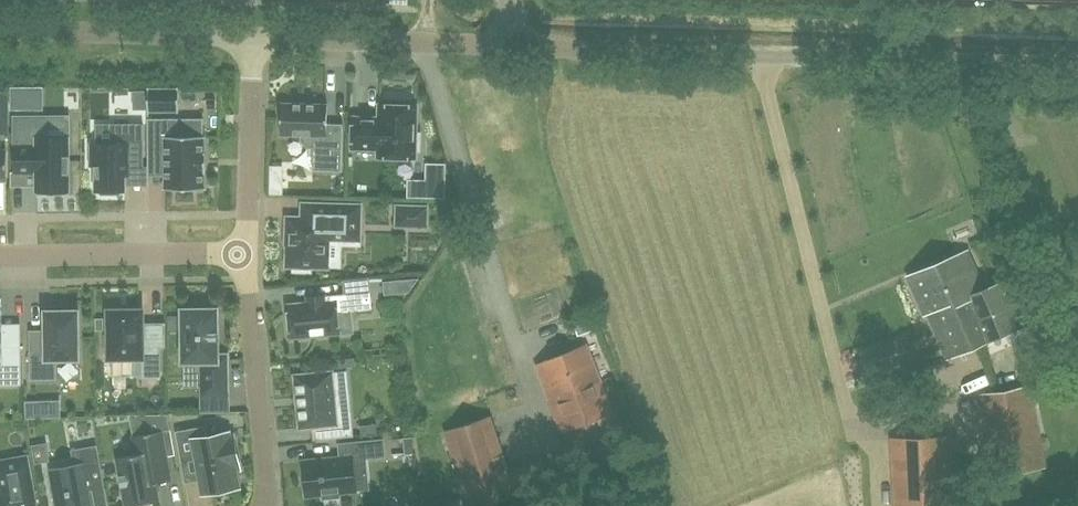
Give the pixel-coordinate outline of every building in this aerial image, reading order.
[(42,107),(42,87),(11,87),(11,108),(42,107)] [(179,90),(148,90),(148,110),(179,110),(179,90)] [(282,103),(281,135),(302,135),(302,141),(308,147),(314,147),(313,170),(342,171),(343,124),(336,124),(327,123),(328,104),(282,103)] [(366,118),(354,117),(353,148),(378,149),(378,156),(415,157),(416,150),(421,150),(421,133),(416,132),(416,106),(379,105),(379,118),(366,118)] [(166,154),(166,176),(166,190),(204,189),(204,170),(206,170),(206,155),(204,155),(203,136),(184,136),(184,119),(148,119),(148,154),(157,154),(166,154)] [(144,124),(115,124),(115,143),(91,143),(91,166),(96,165),(96,190),(101,190),(101,195),(121,195),(121,190),(126,190),(126,175),(131,175),(131,167),(137,167),(144,167),(144,124)] [(15,144),(15,173),(26,173),(37,173),(37,191),(69,191),(68,138),(37,138),(37,144),(15,144)] [(409,197),(444,197),(445,165),(427,165),(427,182),(409,181),(409,197)] [(329,235),(359,235),(360,206),(301,204),(301,208),(300,218),(288,218),(286,266),(293,267),(293,272),(312,273),(312,267),(328,267),(329,235)] [(395,227),(428,228),(428,205),(396,204),(395,227)] [(984,289),(967,250),(907,277),(924,316),(927,314),(946,359),(1034,322),(1013,276),(984,289)] [(385,294),(407,292),(396,280),(383,281),(385,294)] [(373,309),(371,291),(325,296),(308,298),(308,303),(288,305),(291,338),(340,333),(338,313),(373,309)] [(57,379),(57,359),(80,359),(79,310),(64,310),(64,306),(51,306),(51,310),(46,311),(46,350),(38,350),(30,351),(31,379),(57,379)] [(218,308),(182,309),(183,362),(202,362),(202,396),(228,396),(227,355),(218,355),(218,308)] [(162,379),(161,347),(153,347),(144,347),(144,309),(109,310),(109,335),(105,335),(105,355),(110,355),(110,358),(143,358),(143,379),(162,379)] [(21,384),(21,346),(11,346),(1,346),(1,311),(0,311),(0,385),(21,384)] [(536,364),(562,431),(612,412),(587,345),(536,364)] [(335,397),(333,371),(295,375),(301,428),(320,426),(320,433),(321,439),(354,436),(350,396),(335,397)] [(980,395),(996,477),(1045,467),(1028,386),(980,395)] [(493,426),(489,416),(445,431),(470,505),(483,505),(550,484),(541,459),(508,471),(493,426)] [(205,426),(175,431),(181,462),(190,460),(199,458),(205,492),(237,486),(234,468),(239,467),(233,436),(228,437),(227,434),(207,438),(205,426)] [(137,454),(118,458),(127,505),(128,505),(159,500),(155,483),(163,482),(170,480),(161,431),(134,436),(137,454)] [(893,505),(957,505),(954,437),(890,440),(893,505)] [(339,492),(356,490),(353,460),(385,456),(384,439),(339,444),(339,451),(340,458),(303,462),(307,495),(323,493),(324,498),(340,497),(339,492)] [(90,491),(98,490),(106,488),(98,445),(96,445),(100,462),(50,471),(56,505),(55,505),(93,505),(90,491)] [(28,456),(0,461),(0,486),(1,489),(0,489),(0,505),(37,505),(28,456)] [(463,496),(449,501),(451,505),(466,505),(463,496)]
